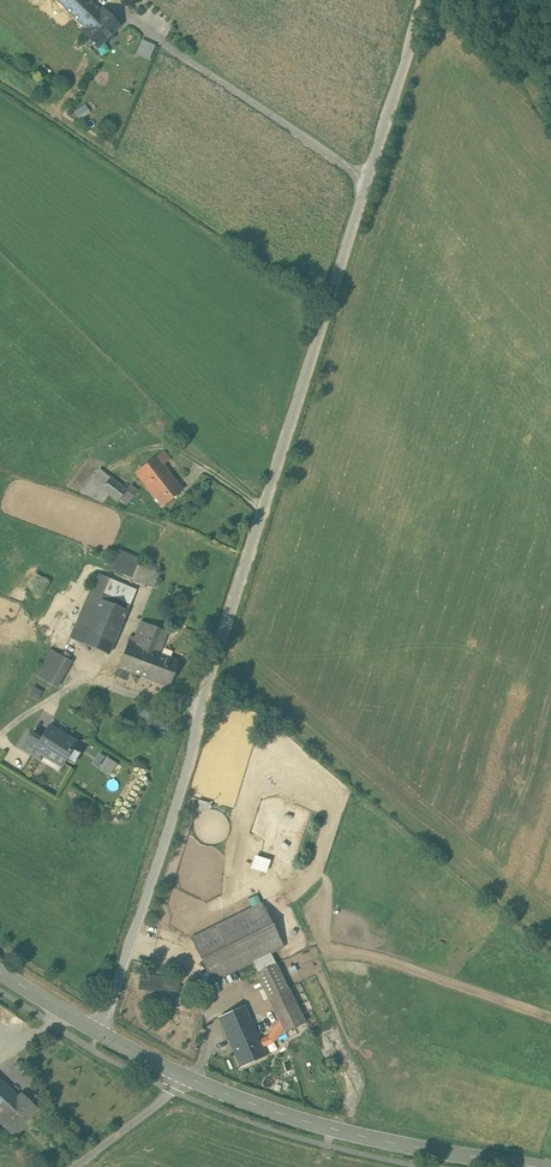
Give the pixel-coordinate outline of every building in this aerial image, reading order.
[(58,3),(55,0),(45,0),(39,7),(47,14),(48,13),(58,3)] [(84,28),(100,12),(88,0),(55,0),(58,3),(73,17),(84,28)] [(73,17),(58,3),(48,13),(63,27),(73,17)] [(102,10),(100,12),(84,28),(81,31),(91,40),(97,46),(118,26),(102,10)] [(156,45),(141,39),(136,53),(151,59),(156,45)] [(81,119),(92,111),(86,103),(75,110),(81,119)] [(182,490),(156,456),(147,463),(135,473),(162,506),(182,490)] [(101,467),(84,491),(103,505),(111,495),(120,502),(122,499),(129,504),(137,493),(101,467)] [(138,558),(119,550),(110,570),(130,578),(136,564),(138,558)] [(146,561),(144,567),(159,573),(162,568),(146,561)] [(144,567),(136,564),(130,578),(153,588),(157,580),(159,573),(144,567)] [(97,572),(68,639),(108,656),(137,590),(97,572)] [(46,585),(49,578),(37,573),(34,580),(46,585)] [(137,638),(135,645),(160,654),(164,643),(168,631),(141,621),(134,637),(137,638)] [(128,642),(118,668),(169,687),(179,661),(160,654),(135,645),(128,642)] [(57,688),(71,661),(50,649),(35,675),(57,688)] [(31,695),(41,698),(44,689),(34,686),(31,695)] [(75,742),(52,728),(48,726),(34,750),(62,766),(75,742)] [(107,756),(102,769),(113,774),(119,760),(107,756)] [(213,809),(212,800),(200,801),(201,810),(213,809)] [(269,872),(274,859),(258,854),(253,867),(269,872)] [(261,903),(191,938),(213,982),(283,947),(261,903)] [(305,1023),(276,963),(255,974),(279,1021),(283,1029),(285,1033),(305,1023)] [(180,980),(141,973),(139,988),(177,994),(180,980)] [(259,1040),(244,1005),(222,1015),(218,1017),(240,1067),(266,1055),(259,1040)] [(283,1029),(279,1021),(269,1036),(259,1040),(266,1055),(270,1054),(265,1042),(270,1040),(273,1042),(283,1029)] [(18,1097),(0,1080),(0,1117),(18,1097)] [(0,1117),(0,1123),(9,1133),(35,1106),(22,1093),(18,1097),(0,1117)]
